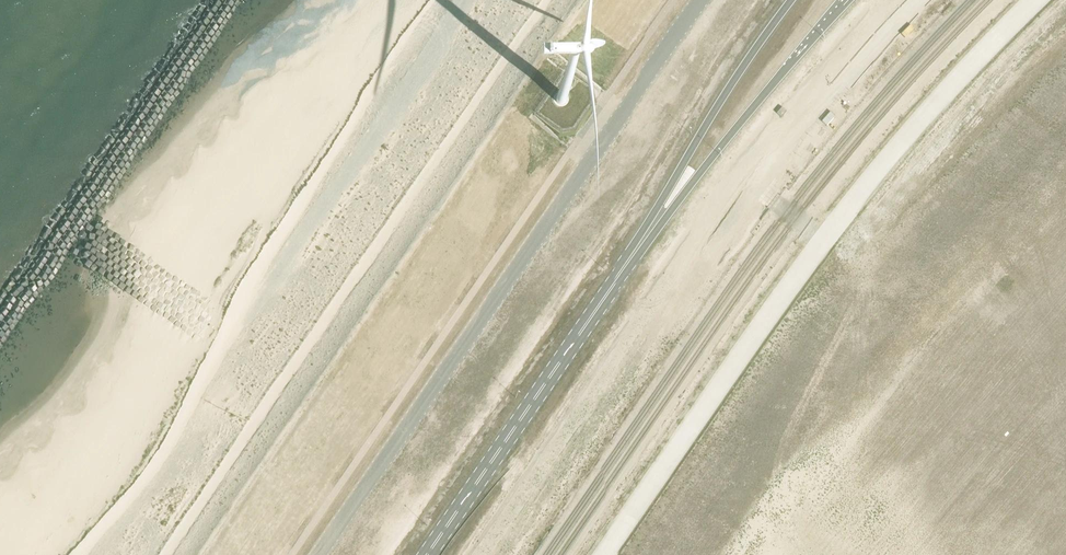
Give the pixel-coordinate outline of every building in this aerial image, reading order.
[(530,112),(530,113),(530,114),(530,115),(530,116),(530,117),(530,118),(531,119),(531,120),(531,121),(532,122),(532,123),(533,124),(534,125),(534,126),(535,126),(535,127),(536,127),(536,128),(537,128),(538,129),(539,129),(539,130),(540,130),(541,130),(541,131),(542,131),(543,131),(544,131),(545,132),(546,132),(547,132),(548,132),(549,132),(550,132),(551,132),(552,132),(553,131),(554,131),(555,131),(556,130),(557,130),(558,129),(559,129),(559,128),(560,128),(561,127),(562,126),(562,125),(563,125),(563,124),(564,124),(564,123),(565,122),(565,121),(565,120),(566,120),(566,119),(566,118),(566,117),(567,117),(567,116),(567,115),(567,114),(567,113),(567,112),(567,111),(567,110),(566,109),(566,108),(566,107),(565,106),(565,105),(564,104),(564,103),(563,102),(562,101),(562,100),(561,100),(561,99),(560,99),(559,98),(558,98),(558,97),(557,97),(556,97),(556,96),(555,96),(554,96),(553,95),(552,95),(551,95),(550,95),(549,95),(548,95),(547,95),(546,95),(545,95),(544,95),(543,95),(542,96),(541,96),(540,97),(539,97),(538,98),(537,98),(537,99),(536,99),(535,100),(534,101),(534,102),(533,102),(533,103),(532,103),(532,104),(532,105),(531,105),(531,106),(531,107),(531,108),(530,108),(530,109),(530,110),(530,111),(530,112)] [(781,121),(787,114),(783,111),(777,117),(781,121)] [(824,135),(831,124),(825,120),(818,131),(824,135)]
